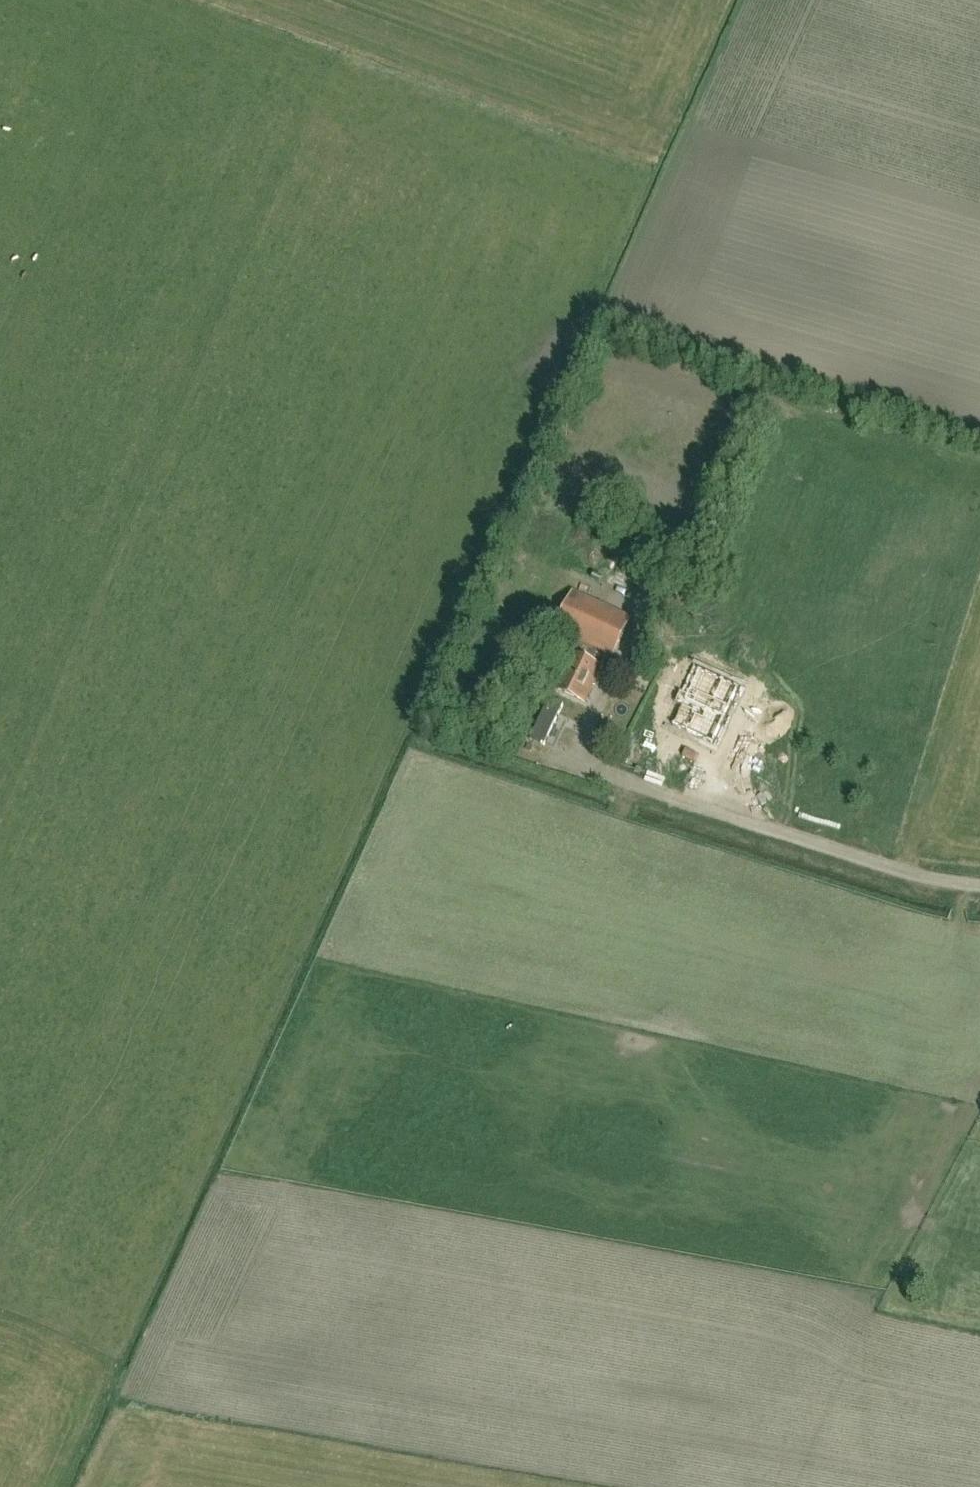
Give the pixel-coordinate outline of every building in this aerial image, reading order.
[(555,690),(574,699),(586,704),(608,656),(612,658),(630,619),(573,593),(555,632),(577,642),(555,690)] [(679,716),(673,727),(713,746),(739,689),(699,671),(697,677),(688,696),(680,693),(675,704),(683,707),(679,716)]
